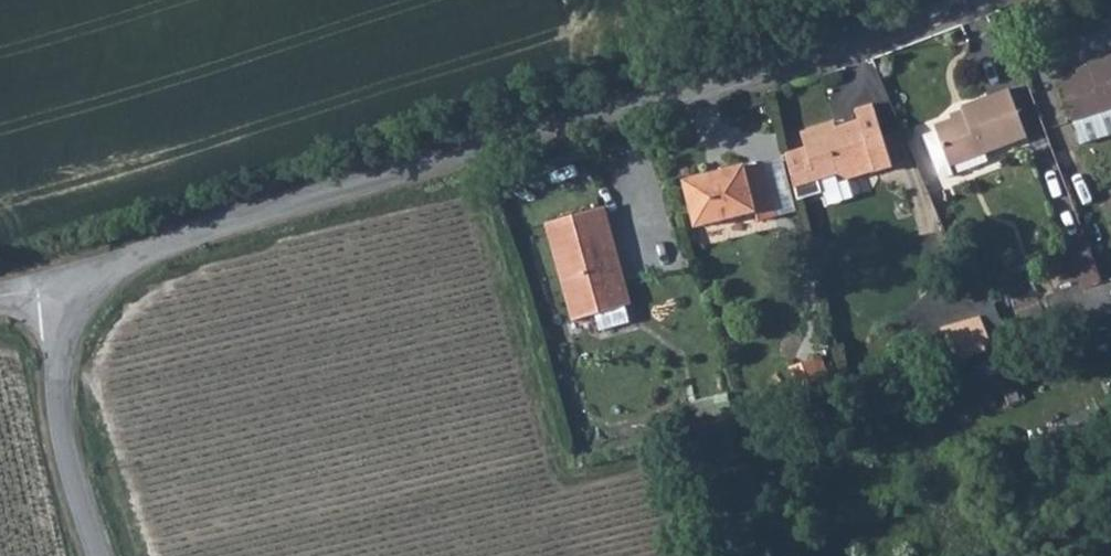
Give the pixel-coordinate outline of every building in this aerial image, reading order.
[(1094,73),(1064,82),(1076,125),(1110,115),(1110,60),(1092,65),(1094,73)] [(1030,137),(1011,87),(962,106),(965,115),(933,128),(935,133),(923,137),(938,177),(944,179),(952,176),(949,168),(1030,137)] [(836,124),(800,135),(815,185),(836,179),(846,184),(875,176),(875,177),(893,172),(874,109),(855,115),(858,124),(838,130),(836,124)] [(1076,125),(1083,148),(1110,140),(1110,115),(1076,125)] [(964,177),(997,165),(991,152),(959,164),(964,177)] [(748,169),(688,183),(701,231),(761,213),(748,169)] [(612,247),(605,222),(553,236),(584,336),(636,322),(629,298),(624,299),(607,248),(612,247)] [(1076,268),(1088,299),(1106,293),(1094,261),(1076,268)] [(982,325),(937,337),(946,371),(996,358),(982,325)] [(832,385),(826,363),(802,369),(808,391),(832,385)]
